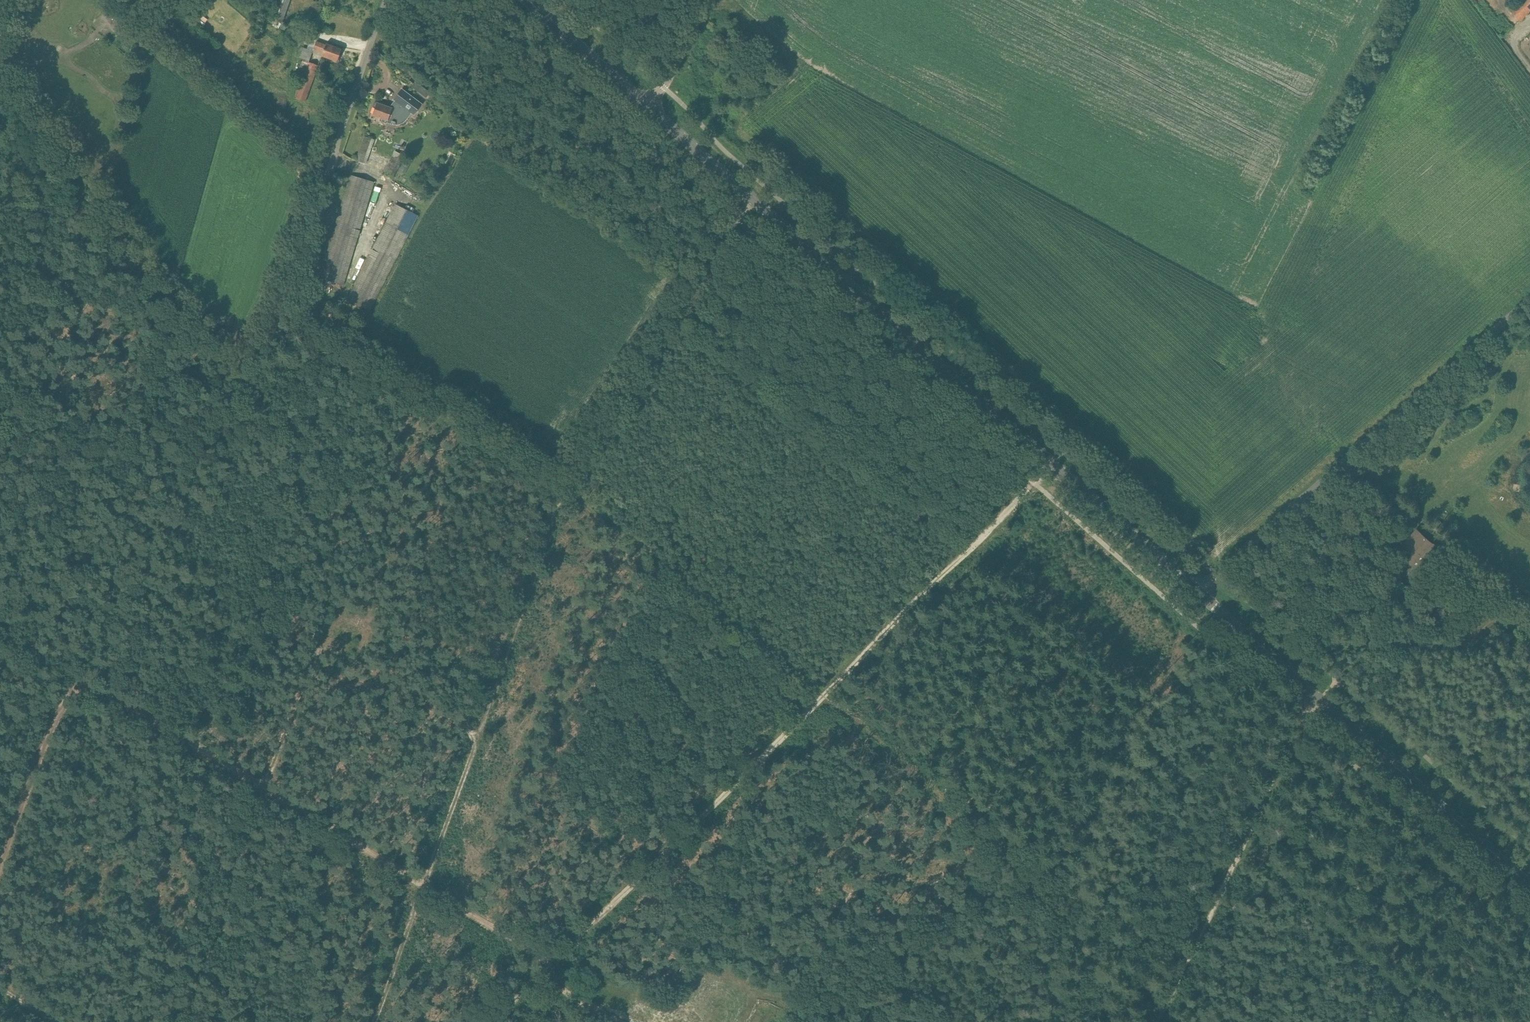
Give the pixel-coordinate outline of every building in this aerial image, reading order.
[(293,0),(278,0),(271,19),(284,24),(293,0)] [(312,14),(320,13),(320,8),(323,8),(323,4),(326,4),(326,0),(321,0),(321,1),(313,1),(312,14)] [(1529,12),(1529,0),(1523,0),(1511,11),(1520,21),(1529,12)] [(342,49),(326,43),(326,45),(316,41),(315,45),(314,49),(323,52),(322,56),(337,61),(342,49)] [(315,45),(309,43),(307,49),(300,46),(297,56),(303,58),(297,74),(303,77),(309,62),(314,49),(315,45)] [(303,77),(296,98),(305,102),(318,65),(309,62),(303,77)] [(425,98),(430,92),(415,80),(411,86),(425,98)] [(393,100),(395,101),(390,107),(377,102),(372,115),(388,120),(387,122),(391,124),(397,125),(399,124),(401,124),(403,123),(405,121),(411,113),(414,115),(423,104),(402,88),(393,100)] [(375,139),(365,136),(356,160),(366,163),(375,139)] [(405,157),(395,152),(384,172),(394,177),(405,157)] [(374,182),(351,175),(320,277),(344,285),(374,182)] [(406,205),(405,208),(396,204),(348,299),(370,311),(418,215),(413,212),(414,209),(406,205)] [(1435,546),(1426,538),(1419,531),(1409,543),(1407,541),(1398,551),(1413,565),(1421,555),(1425,558),(1435,546)]
